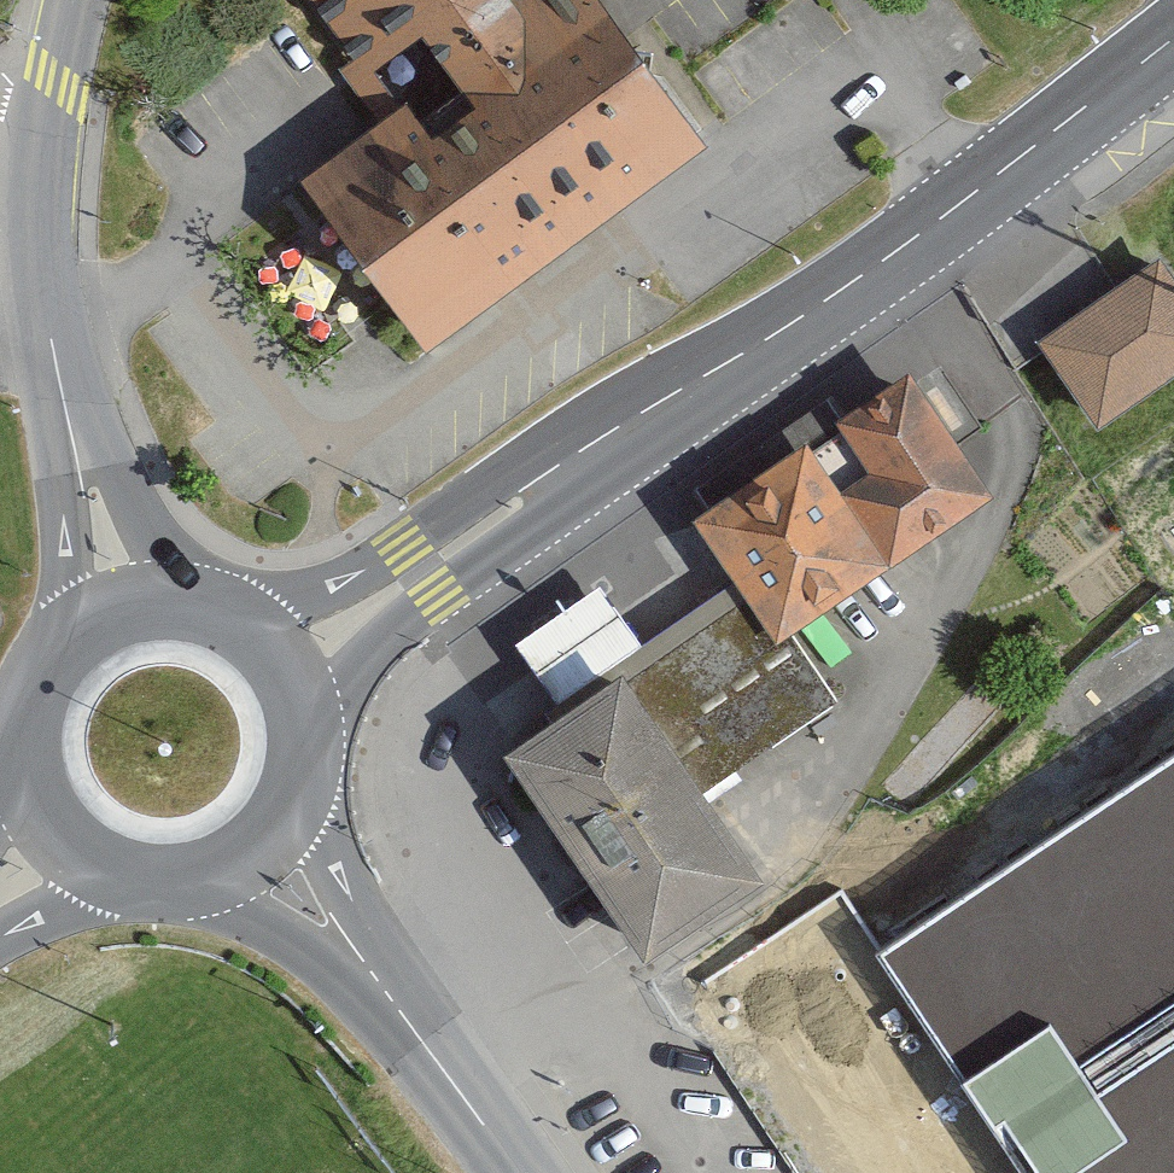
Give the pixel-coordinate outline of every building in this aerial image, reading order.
[(368,57),(424,16),(462,67),(319,173),(435,329),(699,134),(599,0),(325,0),(368,57)] [(1158,259),(1047,338),(1099,411),(1173,358),(1173,282),(1158,259)] [(783,627),(985,486),(900,366),(697,508),(751,582),(783,627)] [(751,582),(623,671),(703,787),(832,697),(783,627),(751,582)] [(604,583),(516,639),(551,693),(639,636),(604,583)] [(703,787),(623,671),(517,744),(646,932),(752,860),(703,787)] [(878,954),(1024,1172),(1173,1172),(1173,757),(878,954)]
